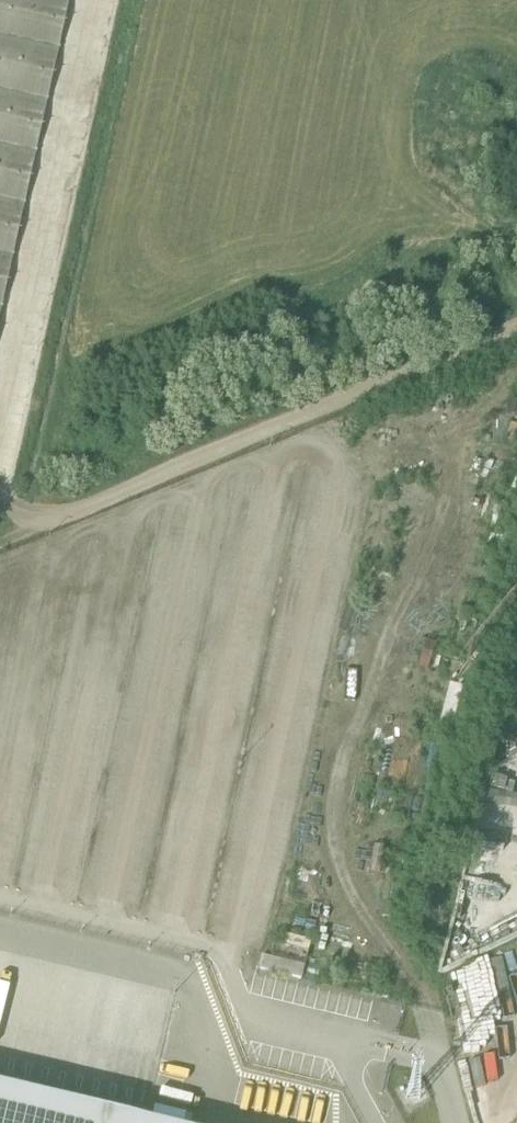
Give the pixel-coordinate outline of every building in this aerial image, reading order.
[(70,0),(0,0),(0,318),(70,0)] [(0,1090),(0,1122),(138,1122),(0,1090)]
